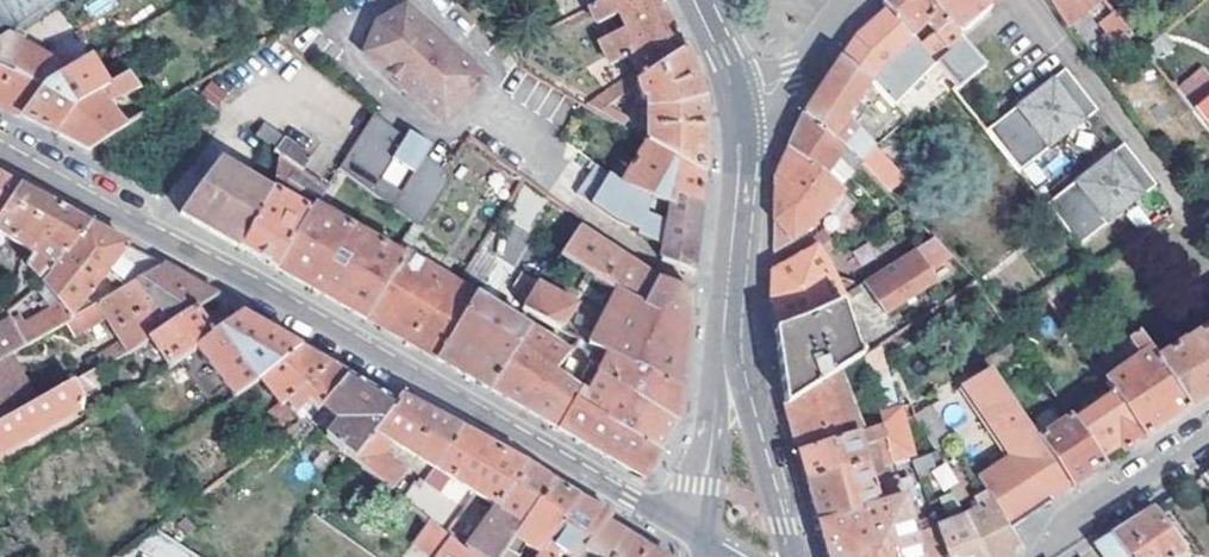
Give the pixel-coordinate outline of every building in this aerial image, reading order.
[(61,0),(0,0),(0,39),(1,40),(8,35),(61,0)] [(589,8),(597,24),(618,13),(624,29),(600,42),(611,65),(629,57),(636,71),(641,82),(684,52),(659,0),(608,0),(602,3),(601,1),(589,8)] [(888,13),(911,38),(925,26),(934,35),(948,24),(944,19),(924,0),(884,0),(881,5),(888,13)] [(944,19),(948,24),(956,36),(988,11),(985,7),(993,0),(924,0),(944,19)] [(1064,29),(1099,0),(1042,0),(1064,29)] [(1208,6),(1203,0),(1202,0),(1195,6),(1201,12),(1148,56),(1204,122),(1208,128),(1208,5),(1208,6)] [(427,96),(424,105),(441,120),(464,94),(470,99),(485,80),(452,51),(428,40),(430,32),(407,12),(379,27),(367,57),(393,66),(390,76),(405,89),(427,96)] [(851,42),(839,61),(871,80),(882,67),(886,70),(890,66),(886,62),(897,52),(911,38),(888,13),(868,29),(851,42)] [(1130,36),(1112,14),(1099,26),(1117,47),(1130,36)] [(922,50),(956,87),(982,67),(956,36),(948,24),(934,35),(926,42),(919,47),(922,50)] [(0,42),(0,109),(21,119),(36,87),(74,66),(8,36),(1,41),(0,42)] [(922,38),(916,43),(919,47),(926,42),(922,38)] [(635,87),(635,88),(641,103),(645,101),(646,142),(703,174),(702,112),(702,103),(684,52),(641,82),(635,87)] [(96,54),(74,66),(36,87),(21,119),(55,134),(70,105),(113,82),(112,81),(96,54)] [(826,80),(803,116),(857,161),(874,147),(846,124),(857,111),(852,107),(862,95),(867,88),(871,92),(876,87),(871,80),(839,61),(826,80)] [(1060,69),(982,131),(1015,172),(1092,110),(1060,69)] [(132,70),(112,81),(113,82),(70,105),(55,134),(87,151),(124,128),(111,105),(142,86),(133,71),(132,70)] [(606,110),(602,116),(623,128),(626,122),(606,110)] [(375,114),(340,168),(340,170),(339,171),(414,227),(421,232),(446,187),(448,174),(446,172),(423,153),(430,145),(410,128),(403,136),(375,114)] [(791,141),(786,150),(823,177),(837,158),(853,171),(858,164),(856,162),(857,161),(803,116),(791,141)] [(263,120),(254,136),(273,146),(281,130),(263,120)] [(280,156),(273,194),(240,251),(274,270),(315,209),(328,190),(302,172),(314,155),(285,136),(274,152),(280,156)] [(646,142),(622,184),(628,191),(670,206),(672,196),(700,203),(701,196),(703,174),(646,142)] [(1118,144),(1041,205),(1074,246),(1151,185),(1118,144)] [(773,188),(771,250),(780,247),(793,238),(825,212),(842,190),(823,177),(786,150),(773,177),(773,188)] [(220,162),(185,210),(181,214),(240,251),(273,194),(220,162)] [(622,184),(593,165),(574,194),(612,222),(662,240),(658,259),(692,275),(700,203),(672,196),(670,206),(628,191),(622,184)] [(19,187),(0,177),(0,217),(19,187)] [(6,238),(33,257),(26,265),(44,284),(88,225),(19,187),(0,217),(0,245),(6,238)] [(933,240),(902,208),(879,223),(876,224),(846,244),(866,279),(913,251),(933,240)] [(315,209),(274,270),(319,295),(366,321),(367,320),(403,261),(315,209)] [(835,233),(829,237),(838,249),(846,244),(876,224),(870,214),(856,225),(855,223),(844,229),(843,228),(835,233)] [(111,275),(133,287),(164,267),(88,225),(44,284),(63,306),(56,310),(48,308),(12,323),(25,348),(45,338),(78,321),(79,323),(102,308),(93,303),(111,275)] [(421,232),(414,227),(400,252),(407,257),(421,232)] [(831,228),(825,232),(829,237),(835,233),(831,228)] [(578,229),(559,257),(615,293),(639,308),(656,280),(581,231),(578,229)] [(816,245),(810,236),(787,249),(787,251),(770,258),(770,268),(770,280),(769,303),(779,330),(841,304),(844,303),(841,295),(828,266),(816,245)] [(861,282),(884,315),(934,284),(913,251),(866,279),(861,282)] [(491,264),(475,254),(462,273),(462,274),(478,284),(491,264)] [(403,261),(367,320),(401,341),(437,362),(475,297),(407,257),(404,262),(403,261)] [(109,364),(149,341),(148,339),(196,308),(197,310),(211,299),(217,296),(164,267),(133,287),(102,308),(79,323),(78,321),(45,338),(52,351),(85,334),(99,355),(105,363),(108,362),(109,364)] [(639,308),(615,293),(588,348),(609,359),(609,357),(679,392),(683,354),(690,294),(656,280),(639,308)] [(519,310),(527,313),(558,332),(572,306),(536,287),(534,286),(526,299),(519,310)] [(521,324),(475,297),(437,362),(460,375),(488,391),(526,327),(521,324)] [(776,350),(785,406),(838,372),(861,357),(841,304),(779,330),(773,333),(775,342),(776,350)] [(166,366),(194,347),(213,335),(212,333),(197,310),(196,308),(148,339),(149,341),(166,366)] [(194,347),(231,398),(233,400),(258,381),(257,380),(299,348),(240,314),(212,333),(213,335),(194,347)] [(1104,381),(1113,393),(1144,438),(1188,408),(1156,363),(1130,325),(1126,328),(1132,337),(1128,340),(1140,356),(1104,381)] [(567,351),(526,327),(488,391),(525,412),(557,431),(574,402),(580,392),(553,375),(567,351)] [(1156,363),(1188,408),(1208,394),(1208,331),(1186,346),(1185,345),(1156,363)] [(1017,342),(1007,347),(1013,358),(1024,352),(1018,344),(1017,342)] [(863,355),(870,379),(885,375),(878,346),(863,355)] [(1002,364),(1013,358),(1007,347),(996,354),(1002,364)] [(257,380),(258,381),(277,404),(267,412),(277,424),(290,414),(297,421),(317,406),(348,376),(299,348),(257,380)] [(1095,349),(1086,355),(1097,372),(1106,366),(1095,349)] [(598,377),(597,379),(675,425),(676,420),(677,412),(679,392),(609,357),(609,359),(598,377)] [(13,415),(0,422),(0,449),(80,402),(79,400),(96,389),(98,380),(113,371),(109,364),(108,362),(105,363),(80,377),(13,415)] [(991,370),(963,386),(1010,455),(974,478),(1007,527),(1071,488),(1037,440),(991,370)] [(796,447),(798,455),(856,436),(838,372),(785,406),(796,447)] [(322,437),(352,462),(393,403),(348,376),(317,406),(335,422),(322,437)] [(580,392),(574,402),(660,452),(664,446),(675,425),(597,379),(587,395),(580,392)] [(13,415),(0,391),(0,422),(13,415)] [(1117,444),(1123,452),(1144,438),(1113,393),(1071,422),(1096,458),(1117,444)] [(394,446),(437,470),(459,429),(398,396),(393,403),(352,462),(406,506),(419,484),(385,461),(394,446)] [(574,402),(557,431),(579,443),(644,481),(652,466),(660,452),(574,402)] [(885,469),(894,466),(893,463),(910,458),(914,456),(901,410),(894,412),(879,416),(880,419),(882,427),(865,433),(856,436),(798,455),(808,489),(819,527),(903,500),(898,480),(873,487),(862,448),(877,444),(879,443),(885,465),(885,469)] [(1037,440),(1071,488),(1102,466),(1096,458),(1071,422),(1069,418),(1037,440)] [(863,425),(865,433),(882,427),(880,419),(863,425)] [(437,470),(478,493),(501,508),(503,510),(527,466),(459,429),(437,470)] [(945,461),(929,472),(942,492),(959,480),(945,461)] [(501,508),(476,553),(482,556),(510,556),(551,481),(527,466),(503,510),(501,508)] [(551,481),(510,556),(521,556),(525,550),(537,556),(545,556),(550,549),(576,497),(551,481)] [(964,519),(982,556),(1010,556),(1022,551),(1007,527),(985,494),(978,498),(983,507),(964,519)] [(576,497),(550,549),(559,554),(558,555),(561,556),(582,556),(584,554),(606,525),(610,518),(576,497)] [(914,538),(914,537),(903,500),(819,527),(823,539),(826,551),(828,556),(920,556),(914,538)] [(1111,539),(1124,556),(1201,556),(1165,504),(1152,514),(1111,539)] [(931,521),(934,520),(942,517),(947,515),(944,507),(928,514),(931,521)] [(964,519),(945,526),(942,517),(934,520),(937,530),(928,533),(914,538),(920,556),(982,556),(964,519)] [(429,522),(411,545),(428,556),(482,556),(476,553),(456,538),(430,520),(429,522)] [(925,524),(928,533),(937,530),(934,520),(931,521),(925,524)] [(606,525),(584,554),(582,556),(658,556),(606,525)] [(152,528),(113,556),(195,556),(152,528)] [(1111,539),(1097,547),(1104,556),(1124,556),(1111,539)] [(558,555),(559,554),(550,549),(545,556),(557,556),(558,555)]
